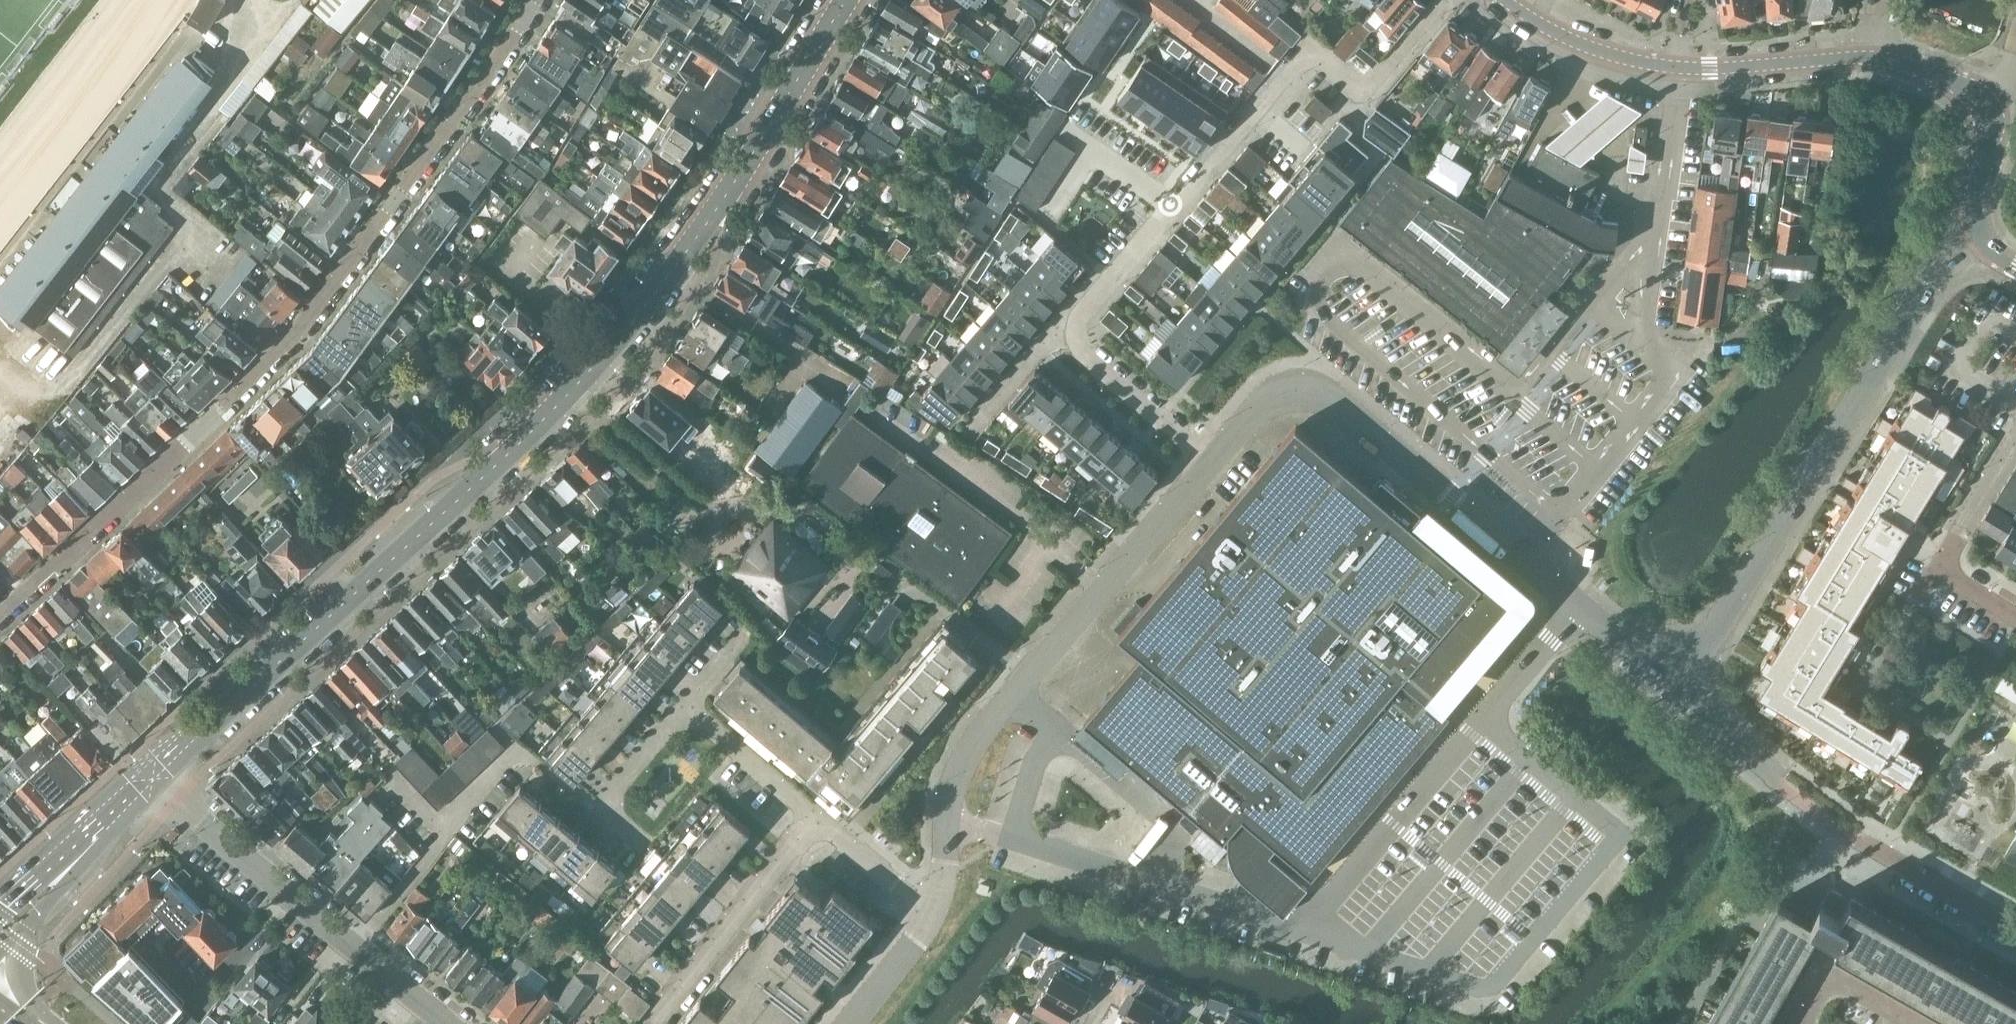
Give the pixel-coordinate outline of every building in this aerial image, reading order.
[(194,5),(186,15),(201,27),(214,10),(209,6),(213,0),(198,0),(194,5)] [(342,31),(368,0),(323,0),(315,9),(316,10),(342,31)] [(371,9),(384,18),(398,1),(396,0),(378,0),(371,9)] [(483,31),(491,19),(493,20),(497,15),(494,14),(496,10),(493,8),(497,2),(495,0),(436,0),(439,2),(453,11),(483,31)] [(601,26),(603,27),(607,20),(616,26),(620,18),(593,0),(566,0),(566,3),(601,26)] [(620,18),(625,11),(609,0),(593,0),(620,18)] [(731,97),(743,78),(684,39),(691,28),(703,11),(711,0),(655,0),(642,22),(627,44),(623,41),(617,53),(621,56),(614,66),(671,105),(709,132),(721,113),(723,114),(733,98),(731,97)] [(732,4),(727,0),(711,0),(703,11),(691,28),(712,43),(715,39),(754,64),(772,38),(728,10),(732,4)] [(761,0),(757,0),(747,16),(779,37),(790,19),(761,0)] [(801,1),(799,0),(761,0),(790,19),(801,1)] [(950,25),(947,23),(926,8),(924,12),(904,0),(891,0),(883,13),(901,24),(914,32),(914,31),(920,21),(929,26),(929,27),(930,31),(939,36),(944,35),(950,25)] [(916,1),(926,8),(947,23),(950,25),(961,33),(977,45),(984,51),(990,42),(983,37),(967,25),(959,19),(960,18),(954,14),(961,4),(955,0),(916,0),(916,1)] [(969,3),(980,11),(984,5),(988,0),(965,0),(969,3)] [(1093,7),(1128,31),(1141,12),(1122,0),(1098,0),(1093,7)] [(1141,6),(1144,8),(1150,13),(1159,0),(1145,0),(1141,6)] [(1150,13),(1159,19),(1173,0),(1159,0),(1150,13)] [(1159,19),(1168,26),(1182,7),(1174,0),(1173,0),(1159,19)] [(1214,7),(1228,18),(1235,9),(1224,0),(1219,0),(1214,7)] [(1235,9),(1240,3),(1236,0),(1224,0),(1235,9)] [(1248,9),(1257,16),(1265,22),(1264,23),(1267,26),(1275,17),(1277,15),(1288,1),(1287,0),(1256,0),(1248,9)] [(1379,4),(1380,5),(1375,10),(1387,19),(1380,27),(1396,40),(1426,5),(1420,0),(1382,0),(1379,4)] [(1634,6),(1634,7),(1655,17),(1664,0),(1638,0),(1634,6)] [(1721,9),(1719,12),(1720,19),(1723,21),(1723,23),(1756,17),(1753,2),(1768,0),(1719,0),(1721,9)] [(1770,16),(1772,16),(1775,19),(1781,18),(1784,15),(1792,14),(1794,14),(1792,0),(1768,0),(1770,16)] [(1798,17),(1841,14),(1843,6),(1842,2),(1842,0),(1798,0),(1798,17)] [(557,16),(592,40),(614,56),(618,49),(596,33),(601,26),(566,3),(565,4),(563,4),(560,10),(560,12),(558,16),(557,16)] [(1235,9),(1228,18),(1236,24),(1248,10),(1240,3),(1235,9)] [(306,4),(247,81),(255,87),(265,75),(282,54),(315,11),(306,4)] [(418,5),(413,11),(427,21),(471,49),(483,31),(453,11),(445,23),(418,5)] [(1093,7),(1081,25),(1116,49),(1128,31),(1093,7)] [(1182,7),(1168,26),(1177,33),(1191,13),(1182,7)] [(371,9),(357,26),(365,32),(370,35),(384,18),(371,9)] [(1248,10),(1236,24),(1244,31),(1257,16),(1248,9),(1248,10)] [(1191,13),(1177,33),(1187,40),(1198,24),(1201,20),(1191,13)] [(557,16),(548,30),(583,54),(587,47),(610,63),(614,56),(592,40),(557,16)] [(1257,16),(1244,31),(1252,37),(1264,23),(1265,22),(1257,16)] [(871,34),(933,71),(936,66),(935,62),(931,60),(937,49),(915,37),(881,17),(871,34)] [(1275,17),(1267,26),(1272,30),(1275,32),(1282,22),(1275,17)] [(471,49),(427,21),(423,27),(437,36),(429,48),(459,68),(471,49)] [(1346,61),(1372,30),(1361,21),(1336,52),(1346,61)] [(1464,32),(1460,29),(1457,27),(1457,25),(1453,22),(1451,22),(1449,21),(1419,60),(1429,68),(1430,66),(1449,81),(1469,55),(1479,42),(1477,41),(1477,38),(1477,37),(1471,32),(1470,33),(1467,33),(1465,32),(1464,33),(1464,32)] [(1264,23),(1252,37),(1260,44),(1272,30),(1267,26),(1264,23)] [(1198,24),(1187,40),(1193,45),(1195,47),(1206,30),(1198,24)] [(1081,25),(1068,44),(1103,68),(1116,49),(1081,25)] [(990,42),(984,51),(1003,66),(1022,42),(1002,27),(990,42)] [(583,54),(548,30),(539,44),(540,44),(574,69),(578,62),(594,73),(598,66),(583,54)] [(1206,30),(1195,47),(1203,53),(1214,37),(1206,30)] [(1272,30),(1260,44),(1269,50),(1280,36),(1275,32),(1272,30)] [(928,77),(932,71),(871,34),(860,51),(882,64),(879,69),(896,78),(900,80),(909,65),(913,67),(912,68),(928,77)] [(1280,36),(1269,50),(1280,59),(1292,45),(1280,36)] [(1214,37),(1203,53),(1212,59),(1222,43),(1214,37)] [(1174,38),(1167,48),(1174,53),(1181,43),(1174,38)] [(397,40),(391,49),(417,66),(447,86),(459,68),(429,48),(423,57),(397,40)] [(1181,43),(1174,53),(1181,58),(1188,48),(1181,43)] [(1222,43),(1212,59),(1220,65),(1231,49),(1222,43)] [(540,44),(531,58),(565,83),(570,75),(581,84),(577,91),(588,100),(597,85),(587,78),(574,69),(540,44)] [(1046,63),(1046,64),(1081,88),(1093,70),(1094,69),(1071,54),(1058,45),(1057,46),(1058,46),(1046,63)] [(1467,64),(1447,95),(1466,107),(1499,58),(1483,45),(1470,66),(1467,64)] [(412,74),(404,85),(405,85),(434,105),(435,103),(440,102),(444,97),(443,92),(447,86),(417,66),(391,49),(386,57),(412,74)] [(1231,49),(1220,65),(1228,71),(1239,55),(1231,49)] [(1130,82),(1119,98),(1135,110),(1165,67),(1148,55),(1130,82)] [(1239,55),(1228,71),(1230,72),(1236,77),(1247,62),(1239,55)] [(0,315),(16,328),(25,317),(75,356),(175,228),(157,214),(162,208),(141,191),(166,159),(159,152),(220,75),(216,72),(200,60),(194,56),(190,61),(186,57),(0,295),(0,314),(0,315)] [(889,89),(895,79),(857,56),(845,76),(904,112),(910,102),(889,89)] [(1038,58),(1025,77),(1067,106),(1068,107),(1069,106),(1081,88),(1046,64),(1046,63),(1038,58)] [(1512,65),(1504,59),(1486,85),(1483,83),(1466,107),(1465,108),(1477,116),(1494,92),(1505,100),(1524,73),(1522,72),(1522,68),(1516,64),(1512,65)] [(519,75),(553,100),(566,109),(571,102),(557,94),(563,86),(529,60),(528,62),(526,61),(521,69),(522,70),(519,75)] [(1206,61),(1199,71),(1205,75),(1212,66),(1206,61)] [(1247,62),(1236,77),(1244,83),(1256,68),(1247,62)] [(1212,66),(1205,75),(1212,80),(1219,70),(1212,66)] [(1165,67),(1135,110),(1151,120),(1181,77),(1174,73),(1165,67)] [(1244,83),(1243,85),(1251,91),(1252,92),(1253,92),(1266,76),(1256,68),(1244,83)] [(404,85),(383,70),(379,76),(393,87),(385,99),(421,124),(422,124),(423,121),(425,120),(428,115),(429,113),(434,105),(405,85),(404,85)] [(620,77),(611,71),(603,84),(612,91),(620,77)] [(265,75),(255,87),(256,88),(267,96),(271,100),(281,87),(265,75)] [(519,75),(509,89),(543,114),(548,107),(561,116),(566,109),(553,100),(519,75)] [(1531,76),(1520,96),(1517,94),(1496,132),(1508,138),(1517,122),(1529,128),(1535,118),(1552,87),(1549,86),(1550,84),(1541,79),(1541,81),(1531,76)] [(1181,77),(1151,120),(1167,131),(1196,88),(1181,77)] [(1227,77),(1221,87),(1227,91),(1234,81),(1227,77)] [(833,100),(830,105),(876,132),(896,145),(901,137),(882,117),(888,105),(878,99),(844,79),(843,80),(839,81),(835,88),(836,92),(832,100),(833,100)] [(601,109),(612,91),(603,84),(592,102),(601,109)] [(314,99),(324,105),(332,94),(323,87),(314,99)] [(1196,88),(1167,131),(1183,142),(1212,99),(1196,88)] [(502,99),(499,103),(546,138),(551,131),(538,122),(543,114),(509,89),(505,90),(500,98),(502,99)] [(385,99),(373,91),(367,98),(377,105),(376,106),(386,113),(379,123),(408,143),(410,140),(412,139),(415,134),(416,132),(421,124),(385,99)] [(1332,109),(1315,95),(1305,107),(1322,121),(1332,109)] [(256,123),(256,122),(269,106),(256,96),(243,112),(256,123)] [(1212,99),(1183,142),(1199,153),(1200,153),(1204,147),(1229,110),(1212,99)] [(1059,126),(1065,117),(1068,113),(1048,100),(1039,113),(1042,115),(1059,126)] [(318,136),(331,118),(310,103),(298,120),(318,136)] [(489,117),(523,143),(528,135),(541,145),(546,138),(499,103),(489,117)] [(660,122),(651,116),(634,105),(630,112),(645,123),(638,133),(649,140),(687,167),(695,154),(691,152),(695,146),(660,123),(660,122)] [(671,105),(660,123),(695,146),(698,141),(702,143),(709,132),(671,105)] [(817,119),(813,126),(814,130),(813,132),(814,132),(841,149),(843,150),(847,154),(849,152),(853,151),(858,143),(857,138),(857,137),(878,149),(879,146),(891,153),(896,145),(876,132),(830,105),(823,117),(822,116),(821,118),(817,119)] [(1364,135),(1394,157),(1412,132),(1395,121),(1377,107),(1366,120),(1364,135)] [(589,109),(581,121),(591,127),(599,114),(589,109)] [(245,138),(256,123),(243,112),(242,113),(235,123),(239,127),(236,131),(245,138)] [(1738,191),(1744,151),(1738,151),(1742,117),(1730,116),(1728,113),(1722,112),(1720,115),(1716,114),(1714,132),(1711,134),(1709,141),(1712,144),(1712,148),(1726,151),(1726,154),(1725,154),(1720,188),(1738,191)] [(1760,190),(1768,118),(1761,117),(1760,114),(1754,114),(1752,116),(1748,116),(1742,164),(1755,165),(1752,189),(1760,190)] [(1048,143),(1059,126),(1042,115),(1031,132),(1048,143)] [(1790,151),(1787,172),(1807,174),(1815,121),(1808,120),(1806,117),(1801,116),(1799,119),(1794,118),(1794,122),(1790,151)] [(523,143),(489,117),(479,132),(526,167),(531,159),(518,150),(523,143)] [(1784,154),(1790,121),(1786,121),(1785,118),(1779,117),(1776,119),(1768,118),(1760,190),(1768,191),(1773,153),(1784,154)] [(1354,130),(1341,119),(1320,144),(1354,173),(1369,155),(1348,136),(1354,130)] [(1807,177),(1807,179),(1815,180),(1817,165),(1830,167),(1831,157),(1836,123),(1832,123),(1831,120),(1826,120),(1823,122),(1815,121),(1807,174),(1807,177)] [(372,132),(356,121),(349,131),(357,136),(392,160),(395,162),(398,157),(400,156),(404,151),(404,149),(408,143),(379,123),(372,132)] [(589,127),(581,122),(573,136),(579,141),(589,127)] [(1544,142),(1541,140),(1540,143),(1541,144),(1522,176),(1510,170),(1485,217),(1392,158),(1341,222),(1505,353),(1530,322),(1542,332),(1577,287),(1564,278),(1589,245),(1616,248),(1618,222),(1611,222),(1620,207),(1604,199),(1591,221),(1577,213),(1612,154),(1555,122),(1544,142)] [(1644,152),(1646,138),(1648,128),(1636,126),(1633,146),(1644,152)] [(642,150),(636,158),(674,185),(680,177),(679,173),(683,168),(647,143),(625,129),(620,136),(642,150)] [(395,162),(392,160),(357,136),(349,147),(327,131),(322,138),(342,154),(352,161),(382,182),(388,173),(390,172),(393,167),(394,165),(396,162),(395,162)] [(499,164),(524,182),(530,187),(536,179),(530,175),(505,156),(473,132),(460,149),(492,173),(499,164)] [(1031,132),(1020,148),(1037,159),(1048,143),(1031,132)] [(841,185),(855,164),(810,137),(805,146),(802,146),(798,147),(796,151),(796,152),(797,156),(798,157),(797,158),(797,159),(816,170),(841,185)] [(1440,149),(1424,175),(1458,196),(1474,171),(1452,157),(1459,145),(1447,137),(1440,149)] [(1076,151),(1056,138),(1049,148),(1069,161),(1076,151)] [(570,140),(563,151),(571,157),(578,145),(570,140)] [(1357,175),(1354,173),(1320,144),(1304,162),(1341,193),(1357,175)] [(1249,145),(1243,152),(1257,164),(1263,157),(1249,145)] [(1069,161),(1049,148),(1043,158),(1063,171),(1069,161)] [(320,159),(314,166),(327,175),(337,183),(368,205),(380,189),(349,166),(327,149),(320,159)] [(460,149),(448,166),(479,191),(492,173),(460,149)] [(563,151),(554,166),(561,171),(571,157),(563,151)] [(636,158),(625,151),(619,158),(610,152),(608,155),(607,155),(605,158),(625,173),(661,198),(664,194),(668,193),(674,185),(636,158)] [(1009,152),(997,171),(1019,185),(1032,166),(1009,152)] [(1063,171),(1043,158),(1036,168),(1056,181),(1063,171)] [(793,164),(782,184),(781,184),(830,214),(843,192),(817,176),(815,178),(812,176),(816,170),(797,159),(793,165),(793,164)] [(598,176),(615,188),(650,213),(654,212),(658,207),(658,206),(658,203),(661,198),(625,173),(609,161),(598,176)] [(1341,193),(1304,162),(1289,180),(1295,186),(1324,209),(1325,207),(1327,210),(1341,193)] [(874,171),(863,164),(858,172),(869,179),(874,171)] [(985,167),(978,178),(996,189),(1011,198),(1019,186),(1018,186),(1004,178),(996,172),(994,171),(986,166),(985,165),(984,167),(985,167)] [(435,183),(466,208),(479,191),(448,166),(435,183)] [(1056,181),(1036,168),(1030,178),(1050,191),(1056,181)] [(1219,180),(1238,196),(1248,185),(1229,169),(1219,180)] [(590,179),(610,194),(604,202),(642,230),(647,222),(647,218),(650,213),(615,188),(598,176),(594,173),(590,179)] [(317,192),(325,198),(356,221),(368,205),(327,175),(322,182),(323,183),(317,192)] [(563,194),(542,178),(516,213),(548,238),(563,217),(583,232),(593,217),(573,202),(563,194)] [(1050,191),(1030,178),(1023,187),(1043,201),(1050,191)] [(1205,197),(1218,209),(1223,213),(1238,196),(1219,180),(1205,197)] [(422,201),(453,226),(466,208),(435,183),(422,201)] [(1728,265),(1738,191),(1720,188),(1698,185),(1680,319),(1718,324),(1728,265)] [(1324,209),(1295,186),(1281,202),(1312,228),(1327,210),(1325,207),(1324,209)] [(573,202),(593,217),(628,243),(632,238),(636,237),(636,238),(642,230),(604,202),(588,190),(582,198),(568,187),(563,194),(573,202)] [(833,219),(780,187),(768,206),(769,207),(806,229),(821,238),(827,228),(833,219)] [(1043,201),(1023,187),(1017,197),(1037,211),(1043,201)] [(988,203),(1002,212),(1003,211),(1009,202),(994,193),(988,203)] [(976,196),(967,209),(971,212),(986,221),(995,227),(1003,213),(1002,212),(988,203),(976,196)] [(356,221),(325,198),(319,207),(306,197),(301,205),(304,206),(344,237),(356,221)] [(1218,209),(1205,197),(1190,215),(1204,226),(1218,209)] [(453,226),(422,201),(410,218),(441,243),(453,226)] [(1312,228),(1281,202),(1266,220),(1297,246),(1312,228)] [(332,253),(344,237),(304,206),(298,213),(309,221),(302,231),(332,253)] [(1782,207),(1780,221),(1801,224),(1802,215),(1782,207)] [(748,237),(783,259),(792,245),(810,257),(817,245),(766,212),(759,224),(758,223),(756,225),(753,225),(749,232),(750,235),(748,237)] [(1011,212),(1003,225),(1012,230),(1020,218),(1011,212)] [(969,215),(963,225),(986,240),(991,233),(982,227),(984,225),(969,215)] [(1204,226),(1190,215),(1184,222),(1198,233),(1204,226)] [(410,218),(397,235),(428,260),(441,243),(410,218)] [(1282,263),(1297,246),(1266,220),(1252,237),(1282,263)] [(1780,221),(1776,248),(1796,250),(1801,224),(1780,221)] [(1003,225),(995,237),(1003,243),(1012,230),(1003,225)] [(329,257),(288,226),(275,240),(317,273),(329,257)] [(941,234),(930,227),(924,238),(935,244),(941,234)] [(589,244),(577,236),(575,239),(565,232),(556,244),(566,251),(553,268),(570,281),(567,285),(585,299),(592,290),(593,289),(599,288),(604,282),(603,276),(604,275),(602,274),(618,253),(595,236),(589,244)] [(1175,232),(1169,239),(1183,251),(1189,244),(1175,232)] [(397,235),(385,252),(415,278),(428,260),(397,235)] [(1086,263),(1056,237),(1041,255),(1071,281),(1086,263)] [(1282,263),(1252,237),(1237,254),(1267,280),(1282,263)] [(956,256),(969,265),(983,245),(973,238),(969,245),(965,243),(956,256)] [(477,240),(475,243),(483,250),(489,244),(482,239),(480,242),(477,240)] [(317,273),(275,240),(265,256),(276,264),(275,267),(305,289),(317,273)] [(734,263),(770,285),(768,289),(781,296),(793,304),(798,298),(777,285),(780,282),(775,278),(783,265),(746,242),(745,243),(741,244),(736,251),(737,251),(738,255),(737,257),(734,263)] [(474,243),(467,252),(471,255),(468,258),(474,263),(483,250),(475,243),(474,243)] [(1774,259),(1771,275),(1775,276),(1775,278),(1776,280),(1776,282),(1777,285),(1778,288),(1780,290),(1782,292),(1785,293),(1788,295),(1790,295),(1794,295),(1796,295),(1799,294),(1801,293),(1804,292),(1806,290),(1807,288),(1808,286),(1809,284),(1810,282),(1810,279),(1815,279),(1818,254),(1796,254),(1796,250),(1776,248),(1776,254),(1774,254),(1774,259)] [(986,251),(978,263),(986,269),(995,256),(986,251)] [(385,252),(372,269),(402,295),(415,278),(385,252)] [(1156,254),(1146,267),(1163,281),(1174,269),(1156,254)] [(1267,280),(1237,254),(1222,272),(1253,298),(1267,280)] [(1071,281),(1041,255),(1026,273),(1057,299),(1071,281)] [(968,267),(951,256),(935,281),(952,292),(968,267)] [(978,263),(970,276),(978,281),(986,269),(978,263)] [(1146,267),(1135,280),(1152,294),(1163,281),(1146,267)] [(721,276),(716,283),(717,288),(807,345),(815,333),(797,321),(794,325),(774,312),(771,310),(777,300),(761,290),(762,288),(760,287),(730,268),(729,270),(726,274),(725,275),(721,276)] [(372,269),(358,287),(388,314),(402,295),(372,269)] [(1253,298),(1222,272),(1207,289),(1238,315),(1253,298)] [(1057,299),(1026,273),(1011,290),(1042,316),(1057,299)] [(247,275),(241,282),(251,291),(257,283),(247,275)] [(257,297),(281,317),(283,318),(300,298),(273,278),(264,289),(257,296),(257,297)] [(939,314),(952,293),(941,286),(934,281),(921,302),(928,307),(939,314)] [(241,282),(216,313),(256,346),(281,317),(257,297),(257,296),(251,291),(241,282)] [(1131,284),(1125,291),(1139,303),(1145,296),(1131,284)] [(358,287),(345,306),(375,332),(388,314),(358,287)] [(961,289),(953,302),(961,307),(970,295),(961,289)] [(1238,315),(1207,289),(1193,307),(1223,332),(1238,315)] [(1042,316),(1011,290),(996,308),(1027,334),(1042,316)] [(490,306),(538,347),(539,347),(538,346),(542,342),(546,342),(546,343),(552,337),(551,336),(550,332),(551,331),(518,303),(511,311),(497,298),(490,306)] [(953,302),(945,315),(953,320),(961,307),(953,302)] [(331,324),(361,351),(375,332),(345,306),(331,324)] [(1223,332),(1193,307),(1178,324),(1208,350),(1223,332)] [(1027,334),(996,308),(981,325),(1012,351),(1027,334)] [(1101,320),(1120,336),(1129,325),(1110,308),(1101,320)] [(729,345),(737,332),(704,309),(703,311),(699,311),(694,318),(695,322),(691,329),(745,365),(750,359),(729,345)] [(916,311),(900,336),(915,346),(931,321),(916,311)] [(216,313),(204,327),(245,361),(258,347),(256,346),(216,313)] [(497,317),(481,335),(520,368),(521,367),(526,367),(532,361),(530,356),(536,350),(497,317)] [(872,322),(862,336),(888,352),(897,338),(872,322)] [(361,351),(331,324),(318,343),(347,370),(361,351)] [(1208,350),(1178,324),(1163,341),(1194,367),(1208,350)] [(1012,351),(981,325),(967,343),(997,369),(1012,351)] [(217,338),(204,327),(197,335),(211,346),(205,353),(233,376),(245,361),(217,338)] [(936,328),(928,341),(936,346),(944,334),(936,328)] [(740,373),(745,365),(691,329),(686,336),(681,337),(677,343),(678,348),(677,349),(710,372),(719,359),(740,373)] [(520,368),(481,335),(478,332),(460,354),(496,385),(502,376),(509,382),(510,382),(512,380),(515,379),(518,374),(520,371),(521,369),(520,368)] [(122,339),(107,356),(114,362),(128,345),(122,339)] [(1194,367),(1163,341),(1148,360),(1178,386),(1194,367)] [(997,369),(967,343),(952,360),(982,386),(997,369)] [(911,356),(911,357),(919,362),(927,349),(919,344),(911,356)] [(298,362),(327,391),(343,375),(344,374),(315,346),(315,347),(298,362)] [(177,355),(180,358),(216,392),(233,376),(205,353),(196,363),(185,352),(184,353),(182,350),(177,355)] [(694,385),(713,398),(721,386),(674,353),(657,377),(685,398),(694,385)] [(107,356),(101,364),(113,375),(120,368),(117,365),(114,362),(107,356)] [(166,374),(200,407),(216,392),(180,358),(175,363),(166,374)] [(982,386),(952,360),(937,378),(967,404),(982,386)] [(298,362),(282,378),(310,407),(327,391),(298,362)] [(1053,385),(1036,369),(1003,408),(1022,423),(1029,416),(1028,415),(1053,385)] [(136,382),(152,397),(181,425),(197,410),(168,382),(161,389),(145,373),(136,382)] [(282,378),(265,394),(293,423),(310,407),(282,378)] [(967,404),(937,378),(923,395),(916,389),(908,400),(929,418),(936,422),(943,414),(952,421),(967,404)] [(757,448),(793,475),(843,408),(807,382),(757,448)] [(1071,399),(1053,385),(1028,415),(1029,416),(1045,430),(1071,399)] [(651,394),(638,408),(678,442),(697,419),(659,387),(652,395),(651,394)] [(1771,674),(1768,679),(1759,674),(1758,674),(1757,674),(1756,674),(1755,675),(1754,675),(1753,676),(1744,691),(1780,713),(1774,724),(1786,731),(1793,721),(1840,750),(1833,760),(1846,768),(1852,757),(1899,786),(1892,797),(1899,801),(1905,790),(1906,791),(1923,763),(1900,749),(1910,731),(1911,730),(1911,729),(1911,728),(1910,727),(1910,726),(1909,725),(1904,722),(1903,722),(1902,722),(1901,722),(1899,723),(1899,724),(1892,735),(1846,706),(1854,694),(1834,682),(1865,632),(1850,623),(1855,614),(1859,617),(1897,556),(1892,553),(1909,525),(1925,534),(1929,527),(1919,521),(1947,474),(1958,480),(1966,468),(1955,461),(1977,425),(1962,416),(1961,416),(1960,416),(1958,416),(1957,417),(1956,418),(1951,426),(1945,422),(1950,414),(1951,412),(1950,410),(1950,409),(1949,408),(1945,405),(1943,405),(1941,405),(1940,405),(1939,406),(1938,407),(1933,415),(1928,411),(1933,403),(1933,402),(1933,401),(1933,400),(1932,399),(1932,397),(1931,397),(1916,388),(1894,424),(1883,417),(1876,430),(1886,436),(1858,483),(1847,477),(1843,484),(1853,490),(1848,498),(1838,492),(1833,499),(1844,506),(1815,552),(1804,546),(1797,558),(1807,565),(1789,595),(1799,602),(1761,663),(1761,665),(1761,666),(1762,667),(1762,668),(1763,669),(1771,674)] [(121,397),(137,412),(166,439),(181,425),(152,397),(145,404),(129,389),(121,397)] [(265,394),(249,410),(276,439),(293,423),(265,394)] [(1089,414),(1071,399),(1045,430),(1063,445),(1089,414)] [(394,485),(395,478),(403,471),(373,437),(369,433),(370,432),(356,416),(342,401),(330,412),(333,416),(322,425),(332,436),(329,439),(330,440),(339,431),(344,427),(350,434),(361,447),(350,458),(360,469),(352,476),(364,489),(372,482),(380,492),(381,491),(388,491),(394,485)] [(121,427),(124,429),(150,454),(166,439),(137,412),(130,419),(114,404),(106,411),(122,426),(121,427)] [(369,433),(373,437),(403,471),(411,463),(418,463),(425,457),(426,450),(418,440),(425,433),(413,420),(406,427),(395,416),(385,425),(370,408),(366,407),(356,416),(370,432),(369,433)] [(276,439),(249,410),(232,426),(259,455),(276,439)] [(1106,429),(1089,414),(1063,445),(1080,460),(1106,429)] [(802,484),(958,600),(1008,533),(913,463),(917,457),(907,450),(903,455),(851,417),(802,484)] [(91,426),(103,437),(135,468),(150,454),(124,429),(115,437),(97,419),(91,426)] [(1103,702),(1086,722),(1106,739),(1105,740),(1112,746),(1113,745),(1138,766),(1146,773),(1151,778),(1151,779),(1158,785),(1159,784),(1188,809),(1197,816),(1196,817),(1199,820),(1204,824),(1205,823),(1224,839),(1229,834),(1235,827),(1244,816),(1267,836),(1268,837),(1285,852),(1284,853),(1292,859),(1293,858),(1312,875),(1329,855),(1335,848),(1352,828),(1344,821),(1441,706),(1437,703),(1459,677),(1460,678),(1461,678),(1462,679),(1463,679),(1464,679),(1465,679),(1466,679),(1467,679),(1468,679),(1469,678),(1470,678),(1471,678),(1471,677),(1472,677),(1472,676),(1473,676),(1473,675),(1474,674),(1474,673),(1474,672),(1475,672),(1475,671),(1475,670),(1475,669),(1475,668),(1475,667),(1474,667),(1474,666),(1474,665),(1473,665),(1473,664),(1472,663),(1471,662),(1520,605),(1520,604),(1521,604),(1521,603),(1521,602),(1522,601),(1522,600),(1522,599),(1522,598),(1522,597),(1521,596),(1521,595),(1520,594),(1520,593),(1519,593),(1519,592),(1518,592),(1382,476),(1371,490),(1362,483),(1324,450),(1325,449),(1317,443),(1317,444),(1299,428),(1297,427),(1280,447),(1279,446),(1273,453),(1274,454),(1222,515),(1221,515),(1215,522),(1216,523),(1183,561),(1182,560),(1176,568),(1177,568),(1144,607),(1137,601),(1132,607),(1114,628),(1122,634),(1121,634),(1123,635),(1144,653),(1136,663),(1109,695),(1108,694),(1102,701),(1103,702)] [(229,429),(142,512),(158,529),(200,490),(203,493),(248,450),(229,429)] [(1124,444),(1106,429),(1080,460),(1098,475),(1124,444)] [(135,468),(103,437),(89,451),(96,458),(121,482),(135,468)] [(983,448),(996,456),(1001,447),(988,439),(983,448)] [(599,474),(609,464),(586,440),(569,456),(592,481),(589,484),(593,488),(605,501),(615,491),(599,474)] [(1141,459),(1124,444),(1098,475),(1115,489),(1141,459)] [(78,455),(80,454),(77,450),(70,457),(107,495),(121,482),(96,458),(88,465),(78,455)] [(1002,460),(1015,468),(1020,459),(1007,451),(1002,460)] [(82,471),(70,458),(56,472),(69,484),(94,508),(107,495),(82,471)] [(542,482),(556,496),(564,504),(587,481),(584,478),(566,459),(542,482)] [(1015,468),(1027,476),(1033,467),(1020,459),(1015,468)] [(1159,474),(1141,459),(1115,489),(1133,505),(1159,474)] [(18,465),(5,480),(14,488),(20,480),(33,492),(32,493),(39,500),(31,507),(37,514),(60,539),(75,525),(51,500),(18,465)] [(2011,474),(2005,485),(2015,491),(2015,477),(2011,474)] [(1041,484),(1054,492),(1059,484),(1046,476),(1041,484)] [(1054,492),(1066,500),(1072,492),(1059,484),(1054,492)] [(2005,485),(1999,495),(2015,505),(2015,491),(2005,485)] [(66,486),(51,500),(75,525),(90,511),(66,486)] [(593,488),(587,494),(599,507),(605,501),(593,488)] [(534,489),(520,503),(558,545),(565,538),(554,526),(561,519),(534,489)] [(1993,505),(2013,518),(2015,513),(2015,505),(1999,495),(1993,505)] [(558,545),(520,503),(505,516),(532,546),(540,539),(556,556),(563,550),(558,545)] [(2010,523),(2013,518),(1993,505),(1991,504),(1978,526),(2003,541),(2013,524),(2010,523)] [(1076,513),(1089,521),(1093,514),(1081,506),(1076,513)] [(22,528),(45,553),(60,539),(37,514),(31,507),(17,521),(22,528)] [(142,512),(124,529),(140,546),(158,529),(142,512)] [(1089,521),(1101,529),(1106,522),(1093,514),(1089,521)] [(285,519),(265,538),(274,548),(266,556),(290,582),(302,570),(303,572),(317,559),(315,557),(327,546),(303,521),(294,529),(285,519)] [(775,521),(734,570),(775,605),(789,617),(819,581),(816,579),(827,565),(817,556),(825,547),(825,541),(818,535),(819,533),(820,533),(810,525),(808,527),(802,522),(796,522),(787,532),(775,521)] [(20,577),(38,558),(32,552),(37,546),(23,534),(11,522),(0,534),(0,558),(20,577)] [(524,554),(497,524),(485,534),(476,541),(477,542),(465,552),(494,584),(518,561),(537,581),(548,571),(529,550),(524,554)] [(2013,524),(2003,541),(1996,552),(2015,564),(2015,526),(2013,524)] [(124,529),(106,545),(123,564),(127,567),(137,557),(142,563),(140,565),(152,579),(162,570),(140,546),(124,529)] [(272,596),(283,586),(252,554),(256,550),(241,534),(226,548),(241,564),(247,571),(236,582),(263,610),(275,598),(272,596)] [(123,564),(106,545),(85,565),(103,583),(123,564)] [(877,556),(870,565),(882,574),(889,565),(877,556)] [(442,573),(474,610),(483,602),(485,605),(495,597),(460,557),(442,573)] [(651,578),(658,585),(671,573),(664,565),(651,578)] [(67,582),(116,635),(133,618),(84,566),(67,582)] [(430,595),(442,610),(458,627),(460,625),(461,626),(468,626),(470,625),(475,630),(483,623),(444,582),(439,576),(438,577),(434,576),(428,582),(429,585),(424,589),(430,595)] [(187,594),(229,639),(234,635),(237,635),(243,629),(243,626),(244,625),(216,596),(219,593),(204,578),(193,589),(187,594)] [(239,590),(231,582),(227,578),(220,585),(217,588),(220,592),(231,603),(241,593),(239,590)] [(658,585),(651,578),(638,590),(645,598),(658,585)] [(725,607),(695,582),(678,602),(707,627),(725,607)] [(63,586),(49,599),(69,621),(83,607),(63,586)] [(444,647),(457,662),(464,655),(451,640),(459,633),(421,592),(406,606),(444,647)] [(229,639),(187,594),(181,600),(195,615),(187,623),(215,653),(216,652),(219,652),(224,647),(225,643),(229,639)] [(779,640),(772,649),(785,658),(804,673),(812,664),(823,672),(839,650),(827,641),(832,634),(841,641),(841,640),(842,640),(868,605),(854,595),(822,638),(821,636),(795,617),(793,620),(779,640)] [(49,599),(34,612),(54,634),(69,621),(49,599)] [(627,601),(615,613),(622,620),(634,608),(627,601)] [(707,627),(678,602),(662,621),(691,646),(707,627)] [(457,662),(444,647),(406,606),(392,619),(430,661),(438,654),(451,668),(457,662)] [(34,612),(20,625),(40,647),(54,634),(34,612)] [(602,625),(609,633),(622,620),(615,613),(602,625)] [(691,646),(662,621),(654,615),(638,634),(675,665),(691,646)] [(389,622),(374,635),(403,667),(407,672),(413,678),(428,665),(417,653),(389,622)] [(181,623),(159,643),(190,677),(201,667),(205,667),(211,661),(211,657),(212,656),(181,623)] [(40,647),(20,625),(6,639),(25,661),(40,647)] [(562,625),(541,645),(556,661),(577,642),(562,625)] [(978,658),(948,633),(846,754),(741,665),(716,695),(850,809),(978,658)] [(675,665),(638,634),(622,654),(659,685),(675,665)] [(400,693),(408,686),(409,687),(425,704),(431,698),(424,690),(407,672),(403,667),(374,635),(359,649),(400,693)] [(578,648),(585,656),(598,643),(591,636),(578,648)] [(190,677),(159,643),(150,652),(159,661),(150,669),(173,693),(174,692),(178,692),(184,687),(183,687),(184,683),(190,677)] [(585,656),(578,648),(565,661),(573,668),(585,656)] [(348,670),(377,704),(392,690),(357,651),(342,664),(348,670)] [(606,673),(642,704),(659,685),(622,654),(606,673)] [(327,679),(351,705),(362,717),(368,711),(381,725),(388,718),(365,693),(340,667),(327,679)] [(542,683),(549,691),(562,679),(555,671),(542,683)] [(596,699),(626,723),(642,704),(606,673),(589,693),(596,699)] [(148,674),(133,688),(157,715),(169,704),(170,698),(169,698),(148,674)] [(2015,702),(2015,685),(2001,677),(1994,690),(2015,702)] [(361,753),(369,747),(355,732),(356,731),(346,720),(353,713),(324,681),(309,695),(337,726),(340,729),(361,752),(361,753)] [(549,691),(542,683),(529,696),(536,703),(549,691)] [(142,728),(143,728),(157,715),(133,688),(118,702),(142,728)] [(306,698),(290,712),(323,748),(333,739),(339,745),(336,748),(350,762),(361,752),(340,729),(337,732),(306,698)] [(626,723),(596,699),(581,717),(610,742),(626,723)] [(142,728),(118,702),(103,715),(128,742),(142,728)] [(501,724),(509,731),(521,717),(513,711),(501,724)] [(593,762),(610,742),(581,717),(574,711),(557,731),(593,762)] [(290,712),(274,727),(309,764),(331,789),(332,788),(338,784),(313,757),(323,748),(290,712)] [(128,742),(103,715),(88,729),(112,756),(128,742)] [(474,716),(461,728),(472,741),(484,730),(484,726),(474,716)] [(112,756),(88,729),(84,725),(71,737),(58,723),(51,729),(92,774),(112,756)] [(274,727),(260,740),(284,766),(292,759),(302,770),(309,764),(274,727)] [(505,747),(489,730),(479,739),(496,756),(505,747)] [(458,731),(445,743),(457,756),(470,743),(458,731)] [(593,762),(557,731),(540,751),(576,782),(593,762)] [(75,790),(90,776),(63,746),(51,733),(42,741),(36,747),(75,790)] [(496,756),(479,739),(470,748),(486,765),(496,756)] [(277,774),(285,767),(284,766),(260,740),(242,756),(271,786),(273,785),(287,800),(293,794),(280,780),(282,779),(277,774)] [(20,761),(32,775),(59,805),(75,790),(36,747),(20,761)] [(422,757),(413,747),(395,764),(404,773),(422,757)] [(486,765),(470,748),(460,757),(477,774),(486,765)] [(226,770),(258,804),(270,808),(280,799),(247,763),(241,757),(226,770)] [(431,766),(422,757),(404,773),(413,783),(431,766)] [(477,774),(460,757),(451,766),(467,783),(477,774)] [(32,775),(20,761),(16,758),(1,772),(4,776),(16,789),(43,819),(59,805),(32,775)] [(439,776),(431,766),(413,783),(422,792),(432,783),(439,776)] [(467,783),(451,766),(441,775),(458,792),(467,783)] [(270,808),(258,804),(226,770),(221,775),(219,776),(215,775),(209,780),(209,785),(208,787),(224,803),(240,818),(242,819),(274,845),(275,843),(288,827),(273,810),(270,808)] [(1,803),(28,833),(43,819),(16,789),(4,776),(1,772),(0,772),(0,804),(1,803)] [(458,792),(441,775),(432,783),(448,801),(458,792)] [(448,801),(432,783),(422,792),(439,810),(448,801)] [(542,803),(522,786),(497,815),(517,832),(542,803)] [(339,798),(332,788),(332,789),(331,789),(322,798),(329,806),(339,798)] [(322,844),(298,824),(279,847),(309,872),(334,889),(378,839),(392,825),(382,815),(384,813),(368,800),(363,796),(348,811),(355,818),(337,837),(331,832),(322,844)] [(734,851),(751,831),(713,798),(696,818),(734,851)] [(13,846),(28,833),(1,803),(0,804),(0,832),(13,846)] [(561,819),(542,803),(517,832),(536,849),(561,819)] [(1258,897),(1279,916),(1312,875),(1293,858),(1292,859),(1284,853),(1285,852),(1244,816),(1229,834),(1228,845),(1228,854),(1231,865),(1236,876),(1245,886),(1258,897)] [(734,851),(696,818),(680,838),(718,870),(734,851)] [(580,836),(561,819),(536,849),(555,865),(580,836)] [(13,846),(0,832),(0,858),(13,846)] [(392,838),(399,847),(407,840),(399,832),(392,838)] [(2004,856),(2015,863),(2015,835),(2004,856)] [(599,852),(580,836),(555,865),(575,881),(599,852)] [(718,870),(680,838),(664,857),(702,889),(718,870)] [(407,840),(399,847),(407,855),(414,848),(407,840)] [(481,848),(495,859),(501,851),(487,840),(481,848)] [(501,851),(495,859),(509,870),(515,862),(501,851)] [(620,869),(599,852),(575,881),(595,898),(620,869)] [(385,867),(368,853),(336,891),(335,891),(353,905),(379,874),(385,867)] [(702,889),(664,857),(647,876),(685,908),(702,889)] [(101,918),(103,920),(98,924),(125,951),(128,948),(163,915),(181,933),(182,932),(213,965),(238,942),(236,940),(237,937),(232,931),(228,931),(216,918),(216,915),(211,909),(207,909),(205,907),(203,909),(201,908),(203,907),(181,884),(188,876),(181,869),(174,876),(171,873),(169,874),(162,866),(154,874),(156,875),(153,877),(149,873),(147,875),(143,875),(138,880),(138,883),(129,892),(126,891),(121,896),(121,900),(112,908),(108,908),(103,913),(103,916),(101,918)] [(807,867),(683,1023),(795,1023),(876,922),(807,867)] [(520,879),(534,891),(540,883),(526,872),(520,879)] [(353,905),(368,918),(394,888),(379,874),(353,905)] [(455,938),(461,930),(460,930),(498,883),(488,876),(458,913),(456,912),(446,924),(448,926),(445,930),(446,931),(427,957),(433,962),(433,965),(437,969),(441,968),(444,971),(464,945),(455,938)] [(685,908),(647,876),(631,895),(669,928),(685,908)] [(540,883),(534,891),(548,902),(554,894),(540,883)] [(431,897),(417,886),(406,901),(408,903),(389,928),(397,934),(396,936),(403,941),(404,940),(406,942),(427,916),(421,910),(431,897)] [(1820,905),(1811,920),(1788,908),(1778,902),(1757,939),(1744,961),(1709,1023),(1764,1023),(1801,959),(1806,962),(1818,941),(1813,938),(1815,933),(1841,948),(1838,953),(1859,965),(1861,960),(1863,961),(1868,964),(1865,969),(1886,981),(1889,976),(1896,980),(1893,985),(1914,997),(1917,992),(1924,996),(1921,1001),(1942,1013),(1945,1008),(1952,1012),(1949,1017),(1961,1023),(1973,1023),(2015,1023),(2015,993),(1964,963),(1959,960),(1917,936),(1906,930),(1851,898),(1850,899),(1833,890),(1823,907),(1820,905)] [(669,928),(631,895),(615,914),(653,947),(669,928)] [(568,918),(582,930),(589,922),(575,910),(568,918)] [(427,957),(446,931),(445,930),(440,926),(444,921),(435,914),(431,920),(429,918),(410,944),(413,946),(413,950),(417,953),(420,952),(427,957)] [(653,947),(615,914),(598,935),(636,967),(653,947)] [(125,951),(98,924),(95,928),(92,925),(85,931),(86,932),(66,952),(147,1023),(173,1023),(186,1009),(180,1003),(183,1003),(184,1002),(130,947),(130,949),(129,950),(128,948),(125,951)] [(487,960),(488,960),(471,946),(448,976),(464,989),(465,989),(487,960)] [(516,981),(519,977),(524,970),(529,964),(519,956),(505,974),(487,960),(465,989),(464,989),(493,1010),(516,981)] [(652,1003),(593,957),(560,999),(540,1023),(568,1023),(597,988),(638,1020),(652,1003)] [(258,960),(226,1000),(233,1006),(245,991),(254,998),(274,972),(271,970),(273,968),(263,960),(261,962),(258,960)] [(1055,971),(1045,990),(1076,1007),(1086,989),(1078,984),(1084,973),(1062,961),(1056,971),(1055,971)] [(254,998),(263,1005),(251,1020),(256,1023),(260,1023),(290,985),(287,983),(289,980),(279,972),(277,975),(274,972),(254,998)] [(560,999),(547,992),(542,987),(538,992),(519,977),(516,981),(493,1010),(510,1023),(540,1023),(560,999)] [(1125,1014),(1143,1023),(1160,1023),(1166,1013),(1170,1015),(1178,1001),(1145,982),(1137,996),(1135,995),(1125,1014)] [(1076,1007),(1045,990),(1034,1008),(1035,1008),(1029,1018),(1040,1023),(1055,1023),(1057,1021),(1062,1023),(1066,1023),(1076,1007)] [(335,1021),(318,1008),(305,1023),(332,1023),(335,1021)] [(1223,1023),(1254,1023),(1230,1010),(1223,1023)] [(204,1022),(206,1023),(224,1023),(211,1013),(204,1022)] [(1029,1018),(1021,1013),(1014,1023),(1040,1023),(1029,1018)] [(1125,1014),(1119,1023),(1143,1023),(1125,1014)]
